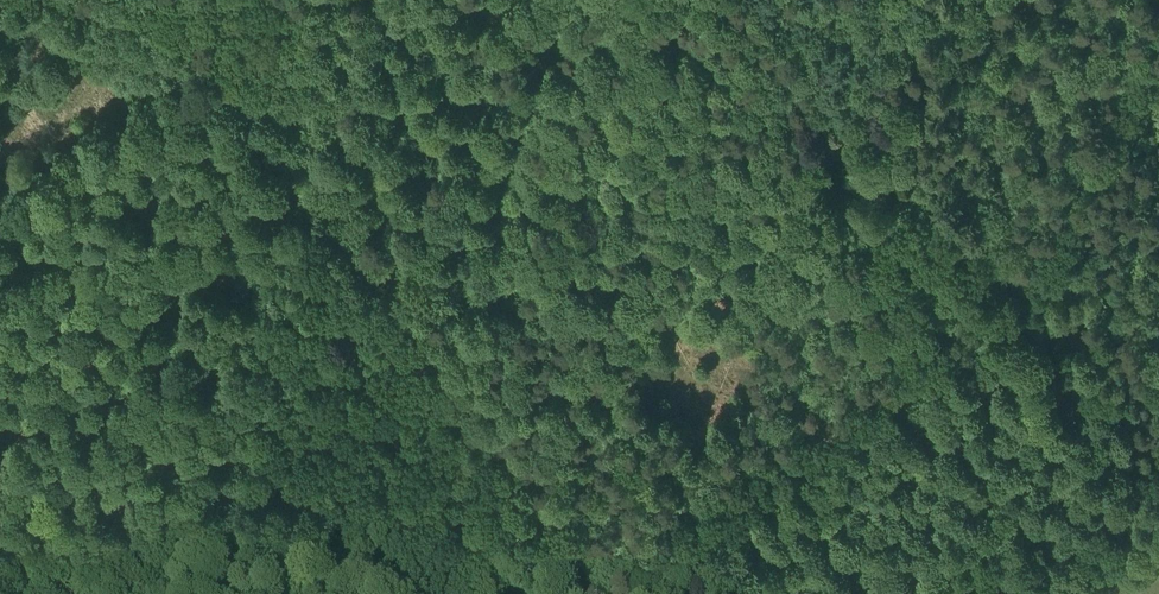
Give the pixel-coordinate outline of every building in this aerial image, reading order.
[(669,394),(676,388),(667,379),(661,385),(669,394)]
